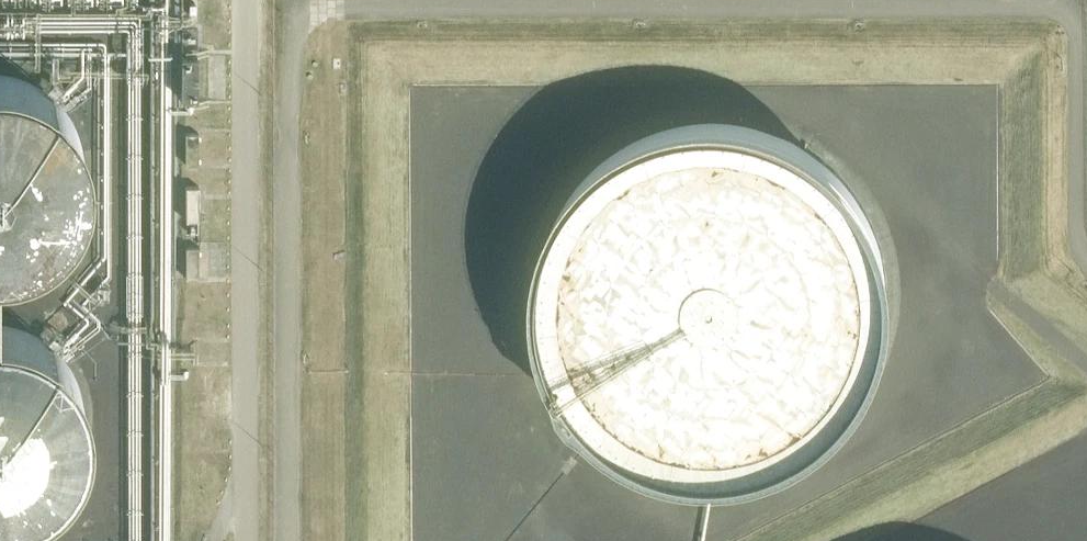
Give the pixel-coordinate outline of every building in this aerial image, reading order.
[(0,77),(0,269),(22,267),(62,245),(83,219),(93,186),(93,158),(82,125),(61,99),(32,81),(0,77)] [(560,327),(572,365),(591,399),(618,428),(650,450),(687,464),(726,470),(765,467),(803,456),(837,436),(866,410),(888,377),(902,341),(908,302),(905,263),(894,225),(874,191),(848,162),(815,140),(778,126),(740,120),(700,123),(663,134),(629,154),(600,180),(577,213),(563,249),(557,288),(560,327)] [(0,325),(0,518),(27,515),(65,495),(86,469),(97,437),(94,393),(79,363),(54,340),(23,327),(0,325)]
